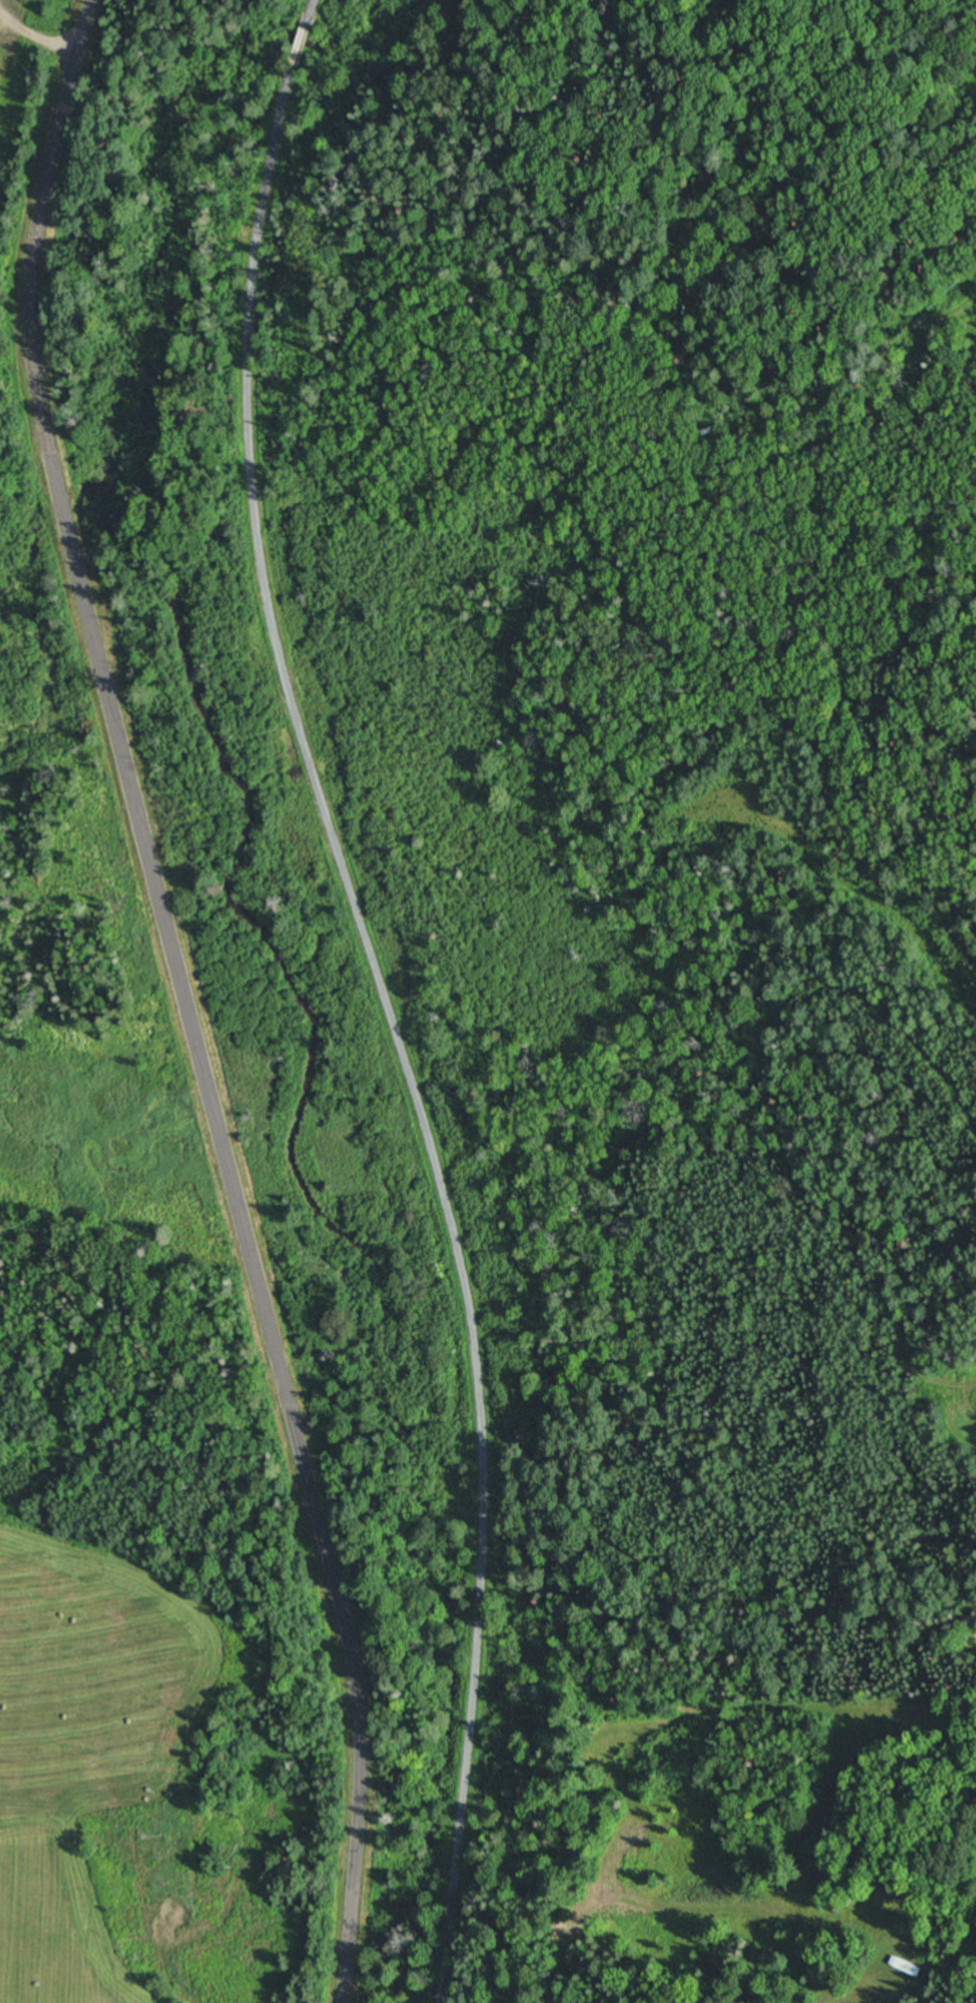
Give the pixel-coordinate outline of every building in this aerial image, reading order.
[(919,1978),(923,1969),(897,1958),(893,1966),(919,1978)]
